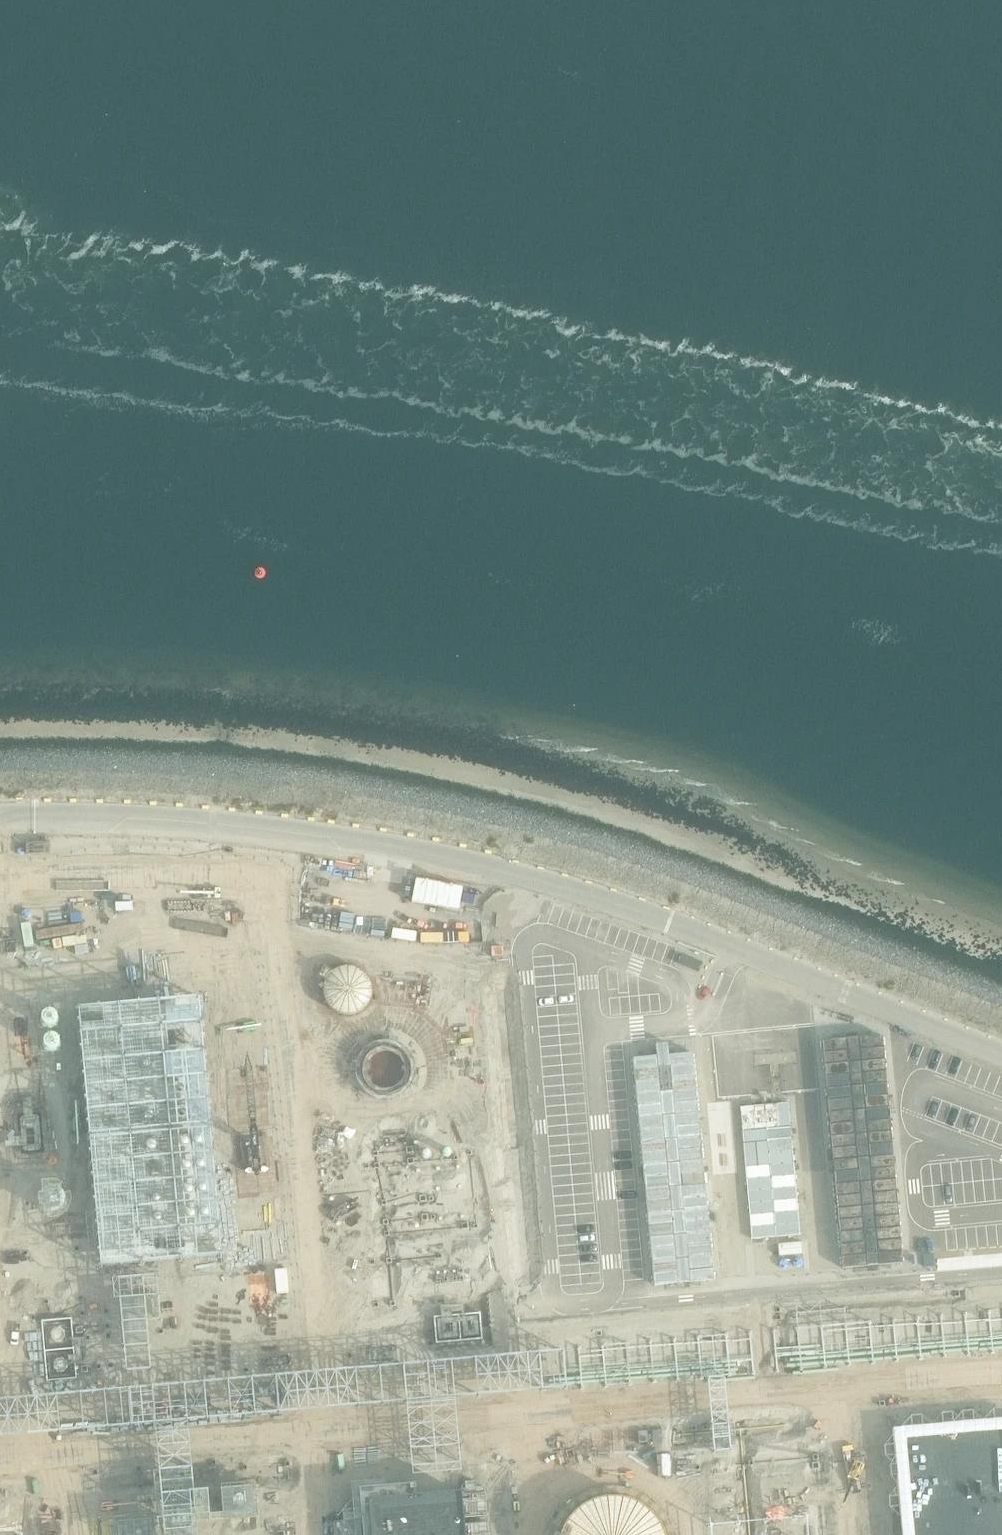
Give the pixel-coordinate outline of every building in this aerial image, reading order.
[(209,1030),(85,1041),(108,1301),(132,1299),(232,1290),(209,1030)] [(892,1431),(901,1534),(1001,1534),(1001,1420),(892,1431)] [(462,1473),(403,1478),(404,1492),(464,1487),(462,1473)] [(404,1492),(408,1534),(468,1534),(464,1487),(404,1492)] [(666,1534),(664,1525),(659,1516),(653,1507),(646,1500),(638,1495),(629,1491),(617,1488),(605,1488),(593,1490),(582,1495),(573,1501),(564,1510),(558,1520),(554,1532),(554,1534),(666,1534)] [(364,1496),(367,1534),(408,1534),(404,1492),(364,1496)] [(708,1523),(709,1534),(810,1534),(808,1515),(708,1523)]
